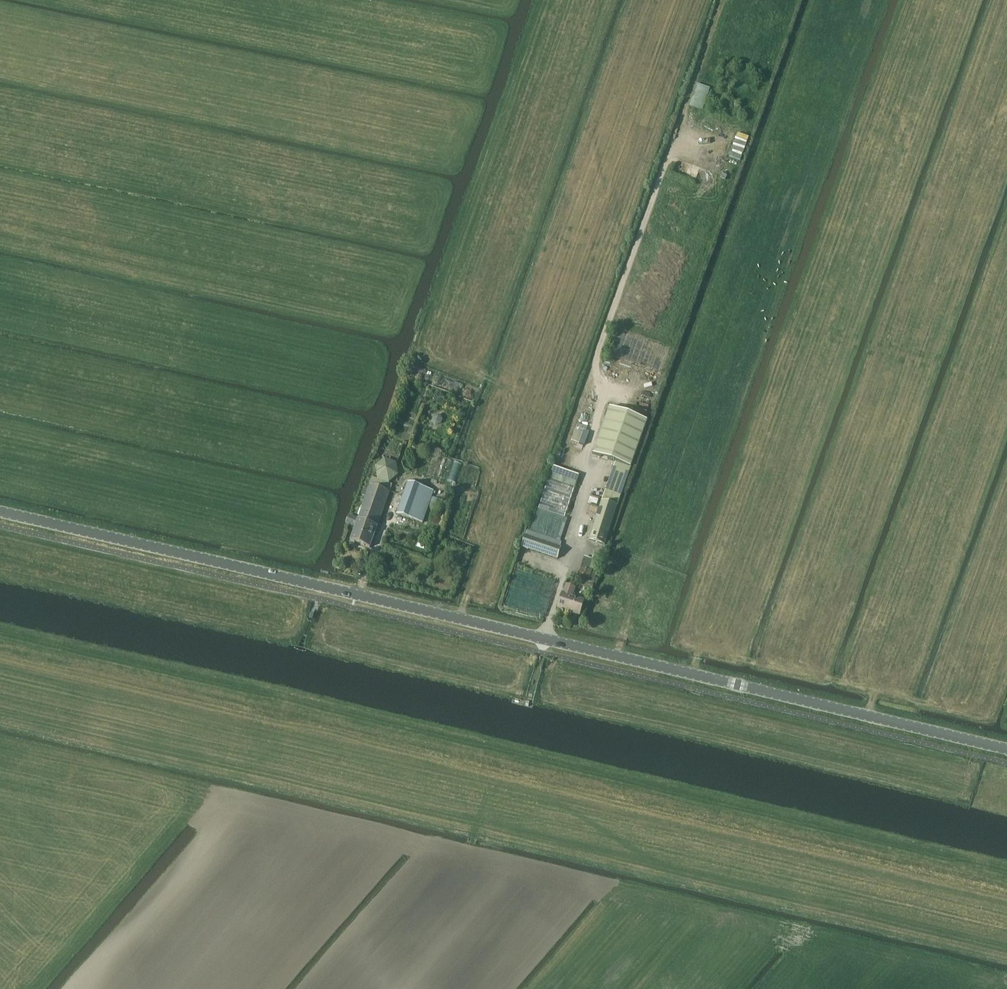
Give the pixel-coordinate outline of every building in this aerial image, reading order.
[(716,70),(718,65),(706,61),(704,66),(716,70)] [(697,85),(689,106),(701,110),(709,89),(697,85)] [(730,156),(742,159),(749,135),(738,132),(730,156)] [(675,171),(696,179),(701,166),(680,158),(675,171)] [(648,421),(610,408),(594,455),(616,463),(602,502),(590,540),(605,545),(609,532),(611,533),(612,528),(611,527),(617,507),(648,421)] [(439,412),(432,417),(437,425),(445,420),(439,412)] [(580,444),(583,433),(576,431),(573,441),(580,444)] [(389,482),(398,475),(396,463),(385,459),(376,467),(378,478),(389,482)] [(554,466),(540,509),(566,518),(580,475),(554,466)] [(373,477),(370,485),(358,520),(350,517),(347,524),(356,527),(351,541),(370,548),(393,484),(373,477)] [(408,483),(397,514),(422,523),(429,505),(436,508),(437,502),(438,500),(432,498),(431,497),(433,492),(408,483)] [(439,500),(436,510),(443,513),(447,502),(439,500)] [(565,518),(538,509),(530,532),(558,541),(565,518)] [(523,547),(529,549),(557,559),(561,548),(533,538),(526,536),(523,547)] [(588,574),(588,576),(584,575),(582,577),(579,585),(592,589),(596,573),(598,574),(605,549),(601,548),(600,552),(594,551),(593,556),(592,556),(587,573),(588,574)] [(566,585),(563,593),(558,608),(579,616),(584,601),(572,597),(575,588),(566,585)]
